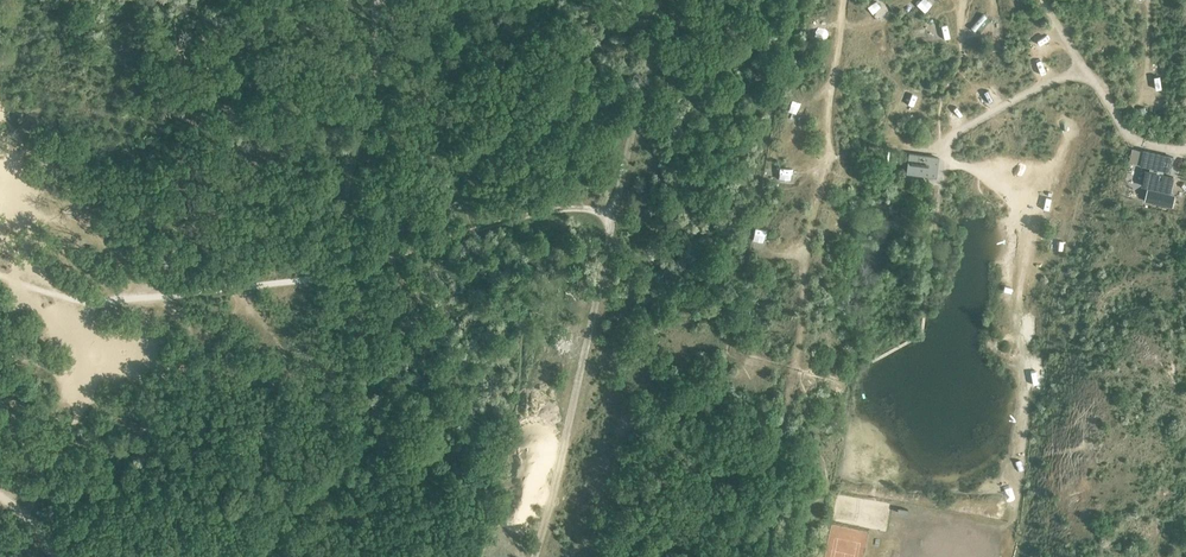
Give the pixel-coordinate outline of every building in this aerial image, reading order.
[(920,9),(941,1),(941,0),(916,0),(920,9)] [(971,28),(979,34),(990,19),(982,13),(971,28)] [(948,24),(938,26),(940,38),(951,36),(948,24)] [(797,112),(800,101),(792,98),(788,109),(797,112)] [(1140,164),(1171,171),(1174,156),(1144,148),(1140,164)] [(907,172),(937,177),(939,156),(925,154),(909,152),(907,172)] [(780,167),(779,178),(791,179),(792,167),(780,167)] [(1144,199),(1165,204),(1167,191),(1172,192),(1175,176),(1146,169),(1142,185),(1147,186),(1144,199)] [(754,238),(766,240),(767,228),(755,227),(754,238)] [(1055,238),(1053,248),(1062,250),(1064,241),(1055,238)]
